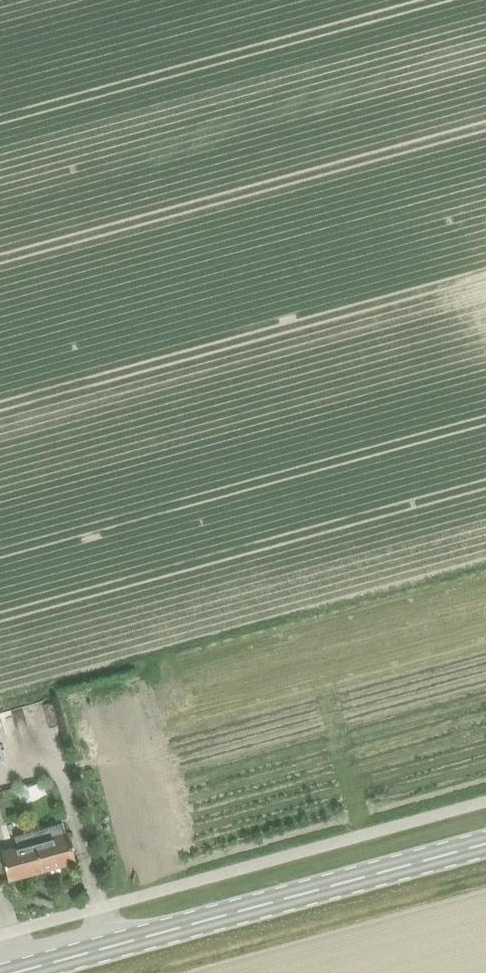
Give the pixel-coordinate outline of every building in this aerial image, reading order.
[(34,844),(42,870),(75,861),(68,835),(34,844)] [(34,844),(1,853),(8,880),(42,870),(34,844)]
